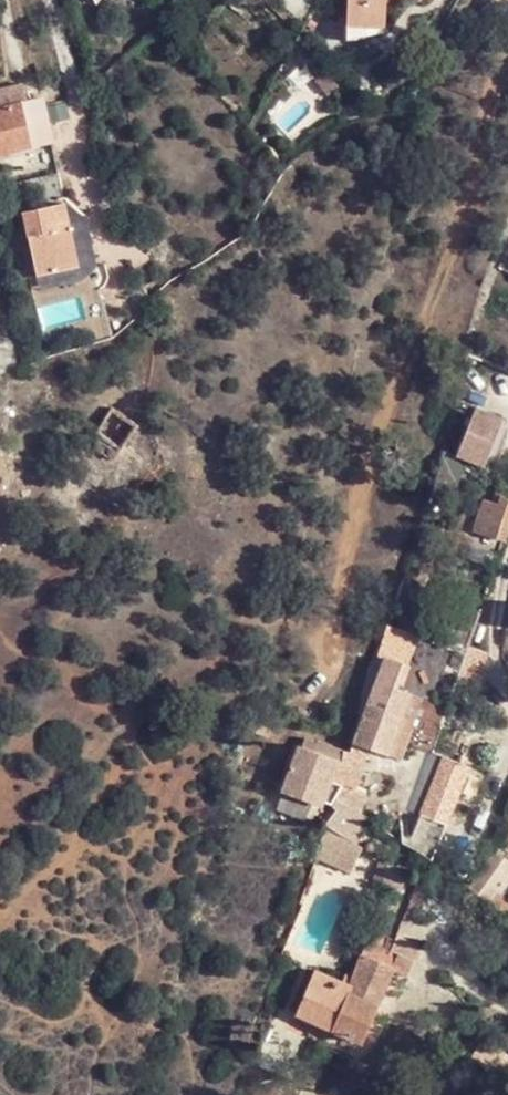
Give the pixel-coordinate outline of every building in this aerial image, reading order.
[(380,24),(383,0),(342,0),(341,22),(380,24)] [(379,40),(380,24),(341,22),(340,39),(379,40)] [(28,101),(24,87),(0,92),(0,157),(30,151),(20,103),(28,101)] [(30,151),(52,147),(45,105),(43,97),(28,101),(20,103),(30,151)] [(67,205),(22,214),(36,276),(80,267),(72,227),(67,205)] [(72,227),(91,223),(91,222),(67,205),(72,227)] [(100,271),(91,223),(72,227),(80,267),(82,275),(100,271)] [(99,439),(121,452),(137,428),(108,410),(92,435),(99,439)] [(501,423),(474,411),(455,459),(482,470),(501,423)] [(113,465),(121,452),(99,439),(91,450),(113,465)] [(502,546),(507,529),(507,507),(499,504),(485,539),(502,546)] [(451,682),(468,689),(482,655),(464,649),(451,682)] [(482,655),(468,689),(482,695),(482,655)] [(379,660),(349,747),(390,761),(401,765),(423,699),(395,689),(402,668),(379,660)] [(337,764),(341,754),(317,744),(313,756),(337,764)] [(349,747),(346,756),(365,762),(387,769),(390,761),(349,747)] [(330,785),(337,764),(313,756),(295,750),(277,793),(310,806),(311,801),(318,781),(330,785)] [(365,762),(346,756),(341,754),(337,764),(330,785),(338,787),(355,792),(365,762)] [(410,850),(427,863),(472,768),(444,754),(398,851),(410,850)] [(329,808),(333,802),(338,787),(330,785),(318,781),(311,801),(329,808)] [(366,823),(335,805),(331,811),(334,813),(321,832),(352,847),(366,823)] [(352,847),(321,832),(312,851),(310,857),(347,875),(360,851),(352,847)] [(485,906),(507,878),(507,866),(493,854),(463,891),(485,906)] [(312,975),(292,1019),(359,1045),(389,975),(409,982),(415,965),(418,966),(424,948),(398,938),(397,943),(390,941),(387,950),(368,944),(349,984),(342,980),(339,987),(312,975)]
